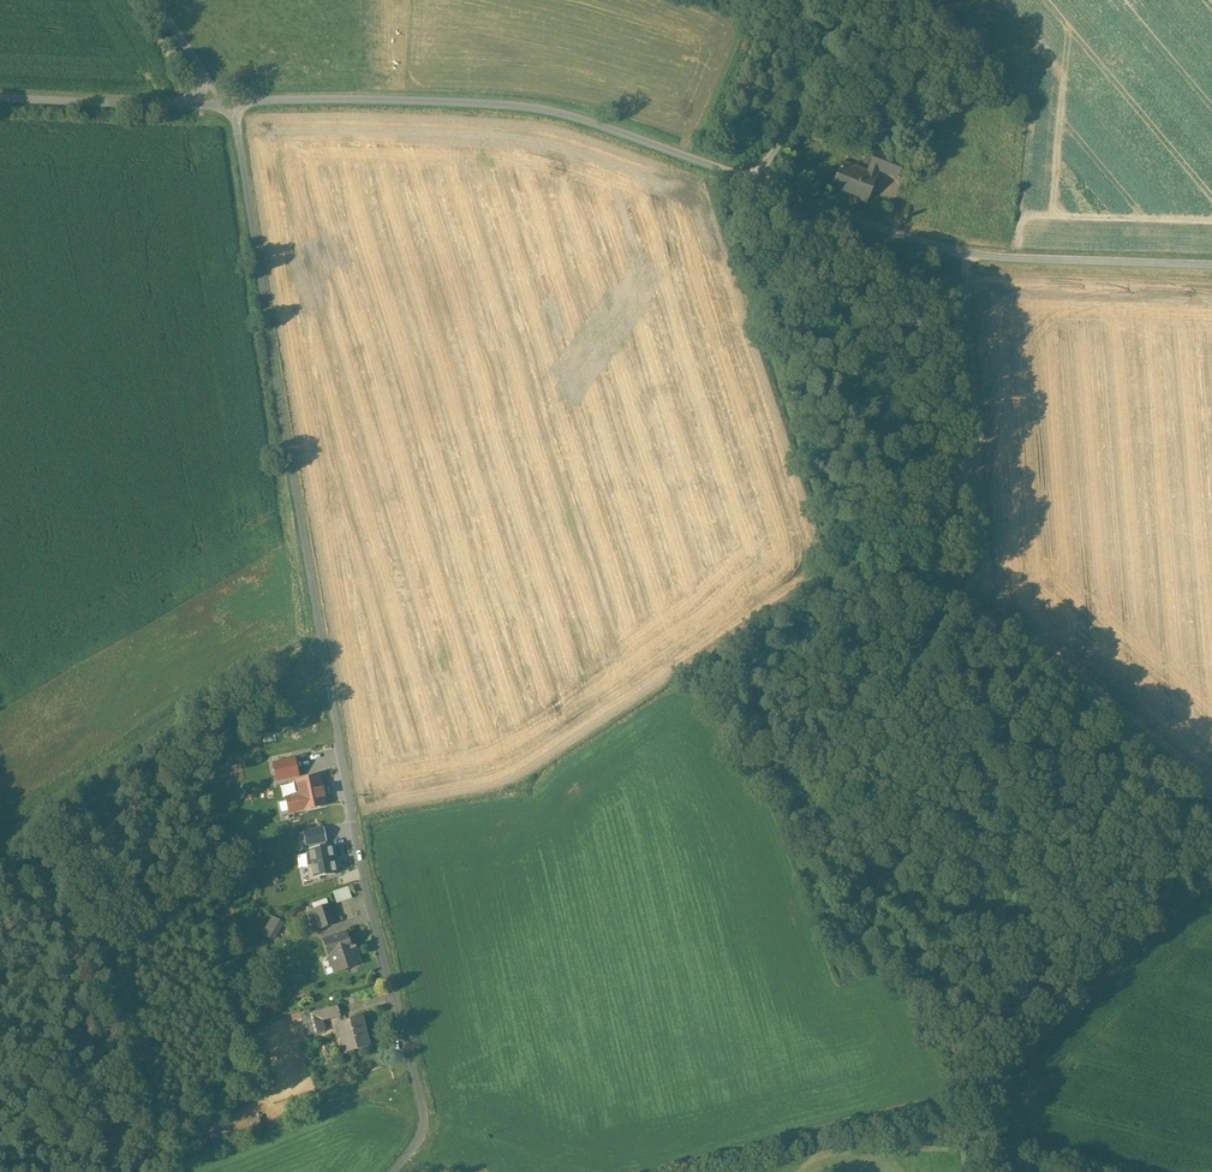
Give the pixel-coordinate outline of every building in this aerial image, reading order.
[(868,172),(842,161),(831,190),(867,203),(877,175),(878,170),(897,177),(903,163),(876,152),(868,172)] [(295,759),(273,763),(276,781),(298,777),(295,759)] [(318,777),(298,781),(301,797),(293,798),(293,797),(288,798),(289,799),(287,800),(289,811),(303,808),(304,809),(324,805),(318,777)] [(309,845),(325,842),(327,842),(324,828),(303,832),(305,846),(309,845)] [(325,842),(309,845),(310,849),(309,850),(312,867),(307,868),(310,881),(320,879),(320,877),(335,875),(335,871),(334,864),(333,864),(332,856),(331,849),(330,849),(330,846),(326,847),(325,842)] [(351,898),(348,887),(332,892),(336,903),(351,898)] [(328,905),(314,909),(320,928),(335,924),(328,905)] [(320,928),(314,909),(307,912),(313,930),(320,928)] [(283,923),(272,917),(262,934),(273,940),(283,923)] [(345,932),(323,939),(329,956),(330,956),(336,972),(360,964),(354,949),(356,948),(355,946),(351,948),(345,932)] [(338,1007),(310,1014),(315,1034),(325,1031),(322,1020),(340,1016),(338,1007)] [(361,1018),(338,1023),(345,1053),(368,1047),(361,1018)]
